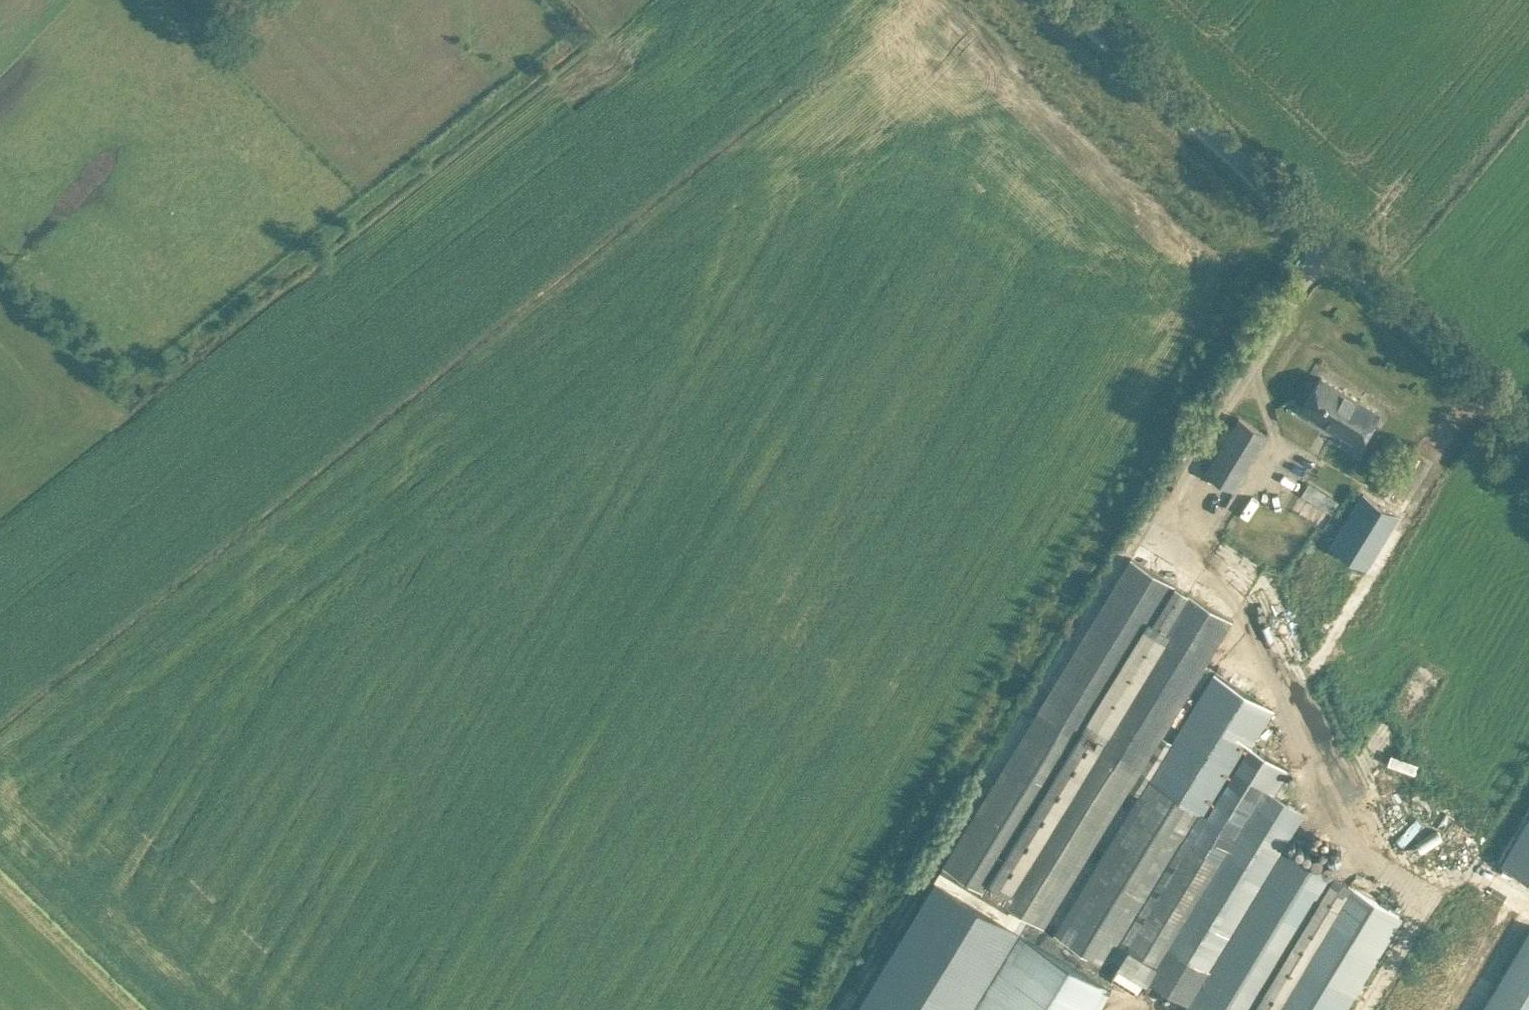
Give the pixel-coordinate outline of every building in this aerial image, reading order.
[(1310,393),(1302,406),(1360,442),(1368,428),(1378,411),(1320,376),(1310,393)] [(1240,417),(1208,470),(1237,488),(1269,435),(1240,417)] [(1295,502),(1322,524),(1342,501),(1314,478),(1295,502)] [(1364,493),(1332,543),(1366,564),(1397,514),(1364,493)] [(1160,733),(1232,617),(1133,556),(944,862),(1044,923),(1138,770),(1150,777),(1056,932),(1106,962),(1114,951),(1149,973),(1190,999),(1189,1001),(1203,1009),(1340,1009),(1399,914),(1284,843),(1304,810),(1273,791),(1289,766),(1251,743),(1273,706),(1216,671),(1173,741),(1160,733)] [(1502,862),(1528,878),(1528,816),(1502,862)] [(1114,975),(1016,926),(973,1009),(1096,1009),(1114,975)] [(1482,1009),(1528,1009),(1528,931),(1482,1009)]
